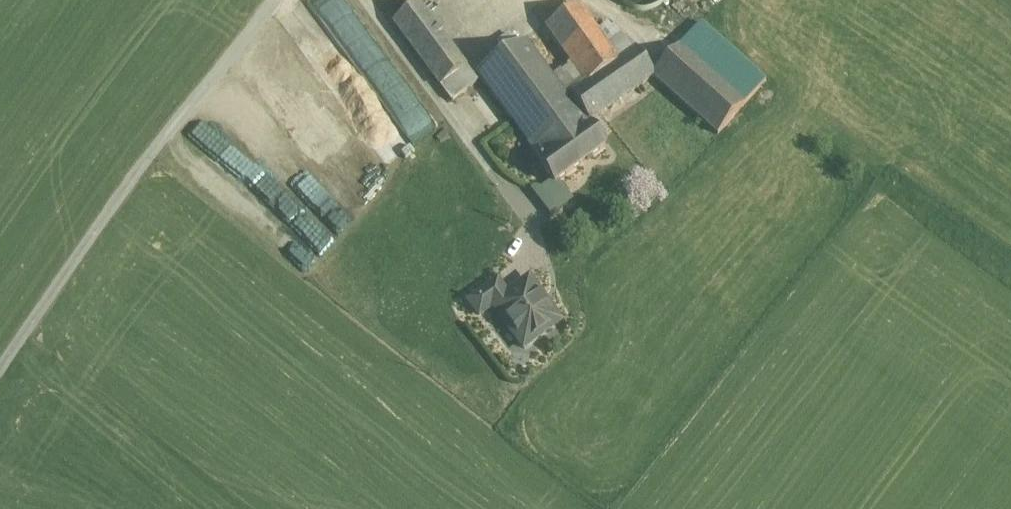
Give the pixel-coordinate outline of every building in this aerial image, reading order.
[(625,4),(634,10),(644,12),(655,9),(664,3),(666,0),(622,0),(625,4)] [(468,67),(420,3),(394,22),(442,86),(468,67)] [(608,47),(579,5),(547,28),(586,84),(618,61),(608,47)] [(767,81),(702,23),(682,46),(746,104),(767,81)] [(511,37),(499,45),(506,56),(518,47),(511,37)] [(637,48),(622,37),(608,47),(618,61),(637,48)] [(569,97),(528,41),(518,47),(506,56),(478,76),(543,165),(592,129),(589,124),(569,97)] [(746,104),(682,46),(656,75),(653,78),(718,136),(746,104)] [(586,84),(569,97),(589,124),(653,78),(656,75),(637,48),(618,61),(586,84)] [(468,67),(442,86),(453,101),(479,82),(468,67)] [(543,165),(541,167),(554,185),(605,147),(592,129),(543,165)] [(508,296),(493,307),(493,308),(524,350),(561,323),(529,280),(508,296)] [(498,282),(469,303),(480,318),(493,308),(493,307),(508,296),(498,282)]
